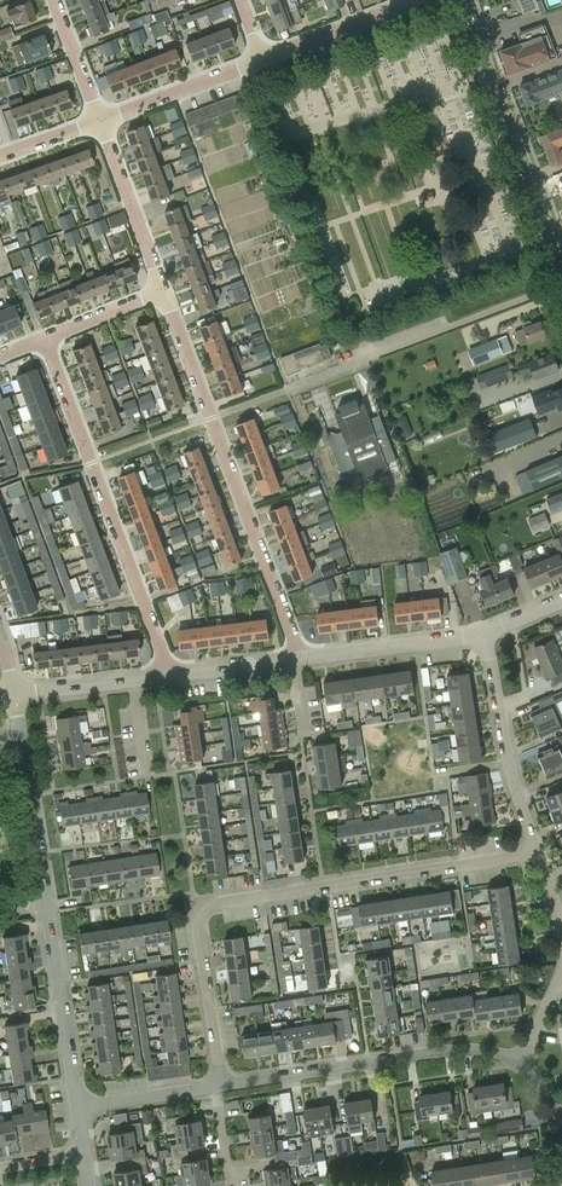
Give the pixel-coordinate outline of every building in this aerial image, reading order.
[(21,23),(35,18),(29,0),(14,6),(15,8),(6,11),(9,19),(12,18),(14,26),(21,23)] [(106,7),(103,0),(83,8),(88,22),(109,14),(106,7)] [(267,3),(272,16),(296,7),(295,3),(291,4),(290,0),(274,0),(267,3)] [(342,0),(321,0),(317,2),(319,7),(326,4),(328,10),(335,7),(336,9),(344,6),(342,0)] [(540,9),(536,0),(518,0),(523,15),(540,9)] [(205,10),(207,15),(209,22),(217,19),(214,12),(221,9),(219,4),(205,10)] [(296,7),(272,16),(278,31),(300,23),(299,18),(301,17),(298,7),(297,8),(296,7)] [(153,15),(156,22),(169,17),(167,10),(153,15)] [(191,15),(192,20),(207,15),(205,10),(191,15)] [(109,14),(88,22),(90,27),(87,28),(91,36),(108,29),(105,22),(116,18),(113,12),(109,14)] [(153,21),(152,20),(150,13),(127,22),(130,29),(153,21)] [(178,26),(192,20),(191,15),(176,21),(178,26)] [(167,33),(162,20),(149,26),(154,38),(167,33)] [(526,41),(548,33),(544,24),(523,32),(526,41)] [(13,36),(10,26),(0,30),(0,42),(13,36)] [(228,28),(214,33),(220,51),(235,45),(228,28)] [(135,31),(140,44),(147,41),(142,29),(135,31)] [(134,46),(140,44),(135,31),(129,34),(134,46)] [(220,51),(214,33),(199,38),(206,56),(220,51)] [(548,33),(526,41),(500,51),(509,75),(550,60),(549,59),(556,56),(548,33)] [(25,62),(50,53),(43,34),(18,43),(25,62)] [(192,62),(206,56),(199,38),(185,44),(192,62)] [(115,39),(108,42),(113,54),(119,52),(115,39)] [(102,44),(105,52),(107,57),(113,54),(108,42),(102,44)] [(160,54),(166,71),(180,66),(174,49),(160,54)] [(146,59),(153,76),(166,71),(160,54),(146,59)] [(146,59),(133,65),(139,81),(153,76),(146,59)] [(48,65),(42,68),(46,81),(53,78),(48,65)] [(119,70),(125,87),(139,81),(133,65),(119,70)] [(46,81),(42,68),(35,70),(40,83),(46,81)] [(111,92),(125,87),(119,70),(105,75),(111,92)] [(520,86),(528,106),(561,92),(561,70),(520,86)] [(21,75),(14,77),(19,90),(25,88),(21,75)] [(19,90),(14,77),(8,80),(12,93),(19,90)] [(51,94),(57,111),(71,106),(65,89),(51,94)] [(249,104),(244,92),(234,96),(239,107),(249,104)] [(51,94),(37,99),(43,116),(57,111),(51,94)] [(234,95),(227,98),(232,110),(239,107),(234,96),(234,95)] [(227,98),(220,101),(225,113),(232,110),(227,98)] [(43,116),(37,99),(23,104),(30,121),(43,116)] [(220,101),(213,103),(218,116),(225,113),(220,101)] [(213,103),(206,106),(211,118),(218,116),(213,103)] [(15,126),(30,121),(23,104),(9,109),(15,126)] [(177,106),(166,110),(170,122),(181,118),(177,106)] [(206,106),(199,109),(204,121),(211,118),(206,106)] [(199,109),(192,112),(196,124),(204,121),(199,109)] [(192,112),(185,114),(189,126),(196,124),(192,112)] [(172,131),(185,127),(182,120),(169,124),(172,131)] [(132,147),(149,140),(144,126),(126,133),(132,147)] [(187,133),(185,127),(172,131),(174,138),(187,133)] [(560,149),(559,146),(561,144),(561,129),(555,131),(541,137),(551,164),(556,162),(557,166),(561,164),(561,148),(560,149)] [(132,147),(137,161),(154,154),(149,140),(132,147)] [(182,159),(195,154),(193,147),(180,152),(182,159)] [(72,153),(78,169),(79,169),(81,176),(87,174),(84,167),(93,164),(87,148),(72,153)] [(78,169),(72,153),(58,158),(64,174),(78,169)] [(154,154),(137,161),(142,174),(160,168),(154,154)] [(198,160),(195,154),(182,159),(185,165),(198,160)] [(44,164),(52,186),(59,183),(57,177),(64,174),(58,158),(44,164)] [(30,169),(36,185),(50,179),(52,186),(44,164),(30,169)] [(200,167),(187,172),(190,179),(203,174),(200,167)] [(160,168),(142,174),(148,188),(165,181),(160,168)] [(36,185),(30,169),(16,174),(22,190),(36,185)] [(16,174),(2,179),(8,195),(22,190),(16,174)] [(171,184),(185,181),(184,175),(170,178),(171,184)] [(10,201),(8,195),(2,179),(0,180),(0,198),(1,197),(3,204),(10,201)] [(170,195),(165,181),(148,188),(153,202),(170,195)] [(420,196),(422,204),(435,199),(432,192),(420,196)] [(28,225),(18,200),(12,202),(22,227),(28,225)] [(91,205),(96,218),(103,215),(99,202),(91,205)] [(201,208),(203,215),(216,210),(214,203),(201,208)] [(90,220),(96,218),(91,205),(85,207),(90,220)] [(170,227),(185,222),(180,207),(165,213),(170,227)] [(216,210),(203,215),(206,221),(219,216),(216,210)] [(70,213),(63,215),(68,228),(75,226),(70,213)] [(68,228),(63,215),(57,218),(62,231),(68,228)] [(105,218),(96,221),(101,234),(109,231),(105,218)] [(101,234),(96,221),(91,223),(96,236),(101,234)] [(170,227),(175,241),(190,236),(185,222),(170,227)] [(35,226),(40,239),(47,236),(42,223),(35,226)] [(34,241),(40,239),(35,226),(29,228),(34,241)] [(76,229),(68,232),(73,245),(81,242),(76,229)] [(5,252),(27,244),(22,231),(15,234),(18,241),(17,241),(14,234),(1,238),(4,246),(3,246),(5,252)] [(211,236),(214,243),(227,238),(224,231),(211,236)] [(73,245),(68,232),(63,234),(68,247),(73,245)] [(190,236),(175,241),(180,255),(196,250),(190,236)] [(227,238),(214,243),(216,249),(229,244),(227,238)] [(49,239),(40,242),(45,255),(54,252),(49,239)] [(45,255),(40,242),(35,244),(40,257),(45,255)] [(26,262),(33,260),(28,247),(22,249),(26,262)] [(186,269),(201,264),(198,256),(203,254),(201,248),(196,250),(180,255),(186,269)] [(116,269),(122,284),(136,279),(128,258),(114,264),(116,269)] [(222,264),(225,271),(237,266),(235,259),(222,264)] [(186,269),(191,283),(206,278),(212,275),(207,261),(201,264),(186,269)] [(237,266),(225,271),(227,277),(240,272),(237,266)] [(122,284),(116,269),(102,275),(108,290),(122,284)] [(85,273),(88,281),(94,296),(108,290),(102,275),(95,278),(92,270),(85,273)] [(206,278),(191,283),(196,297),(211,292),(208,283),(215,281),(212,275),(206,278)] [(0,280),(0,294),(7,291),(15,288),(10,276),(0,280)] [(19,293),(20,292),(28,289),(23,276),(15,280),(19,293)] [(60,292),(67,307),(80,301),(74,286),(71,279),(57,284),(60,292)] [(235,298),(236,302),(249,297),(248,293),(242,279),(229,284),(235,298)] [(74,286),(80,301),(94,296),(88,281),(74,286)] [(211,292),(196,297),(201,312),(217,306),(214,298),(221,296),(218,289),(211,292)] [(47,298),(43,290),(36,293),(39,301),(32,304),(38,319),(53,313),(47,298)] [(53,313),(67,307),(60,292),(47,298),(53,313)] [(7,331),(21,325),(13,306),(0,311),(0,314),(7,331)] [(243,320),(246,327),(258,322),(256,315),(243,320)] [(523,322),(523,328),(524,328),(517,331),(519,337),(517,337),(520,345),(529,342),(545,336),(540,322),(533,324),(529,320),(523,322)] [(135,327),(140,342),(157,335),(152,321),(135,327)] [(205,342),(223,335),(218,321),(200,327),(205,342)] [(258,322),(246,327),(248,333),(261,328),(258,322)] [(157,335),(140,342),(145,355),(162,349),(157,335)] [(205,342),(210,355),(228,349),(223,335),(205,342)] [(265,340),(263,335),(254,339),(256,344),(265,340)] [(117,342),(119,349),(132,345),(129,338),(117,342)] [(497,339),(479,346),(485,362),(503,355),(497,339)] [(333,345),(335,351),(348,345),(346,340),(333,345)] [(253,347),(256,354),(269,350),(266,342),(253,347)] [(325,360),(332,357),(327,344),(321,346),(320,343),(296,352),(281,358),(287,374),(308,366),(308,367),(310,366),(310,365),(325,360)] [(101,348),(103,356),(116,351),(113,344),(101,348)] [(72,351),(77,365),(95,359),(89,345),(72,351)] [(132,345),(119,349),(121,356),(134,351),(132,345)] [(162,349),(145,355),(150,369),(168,363),(162,349)] [(231,358),(228,349),(210,355),(215,369),(233,363),(240,360),(238,356),(231,358)] [(269,350),(256,354),(258,360),(271,356),(269,350)] [(116,351),(103,356),(106,362),(118,357),(116,351)] [(535,380),(559,371),(552,353),(529,362),(529,363),(518,367),(521,374),(532,370),(535,380)] [(95,359),(77,365),(82,379),(100,373),(95,359)] [(437,367),(434,360),(426,363),(429,370),(437,367)] [(168,363),(150,369),(155,383),(173,376),(168,363)] [(233,363),(215,369),(220,383),(238,377),(233,363)] [(262,368),(261,368),(264,374),(276,369),(274,363),(273,364),(262,368)] [(496,369),(492,370),(497,384),(514,377),(509,364),(496,369)] [(127,370),(130,377),(142,372),(140,365),(127,370)] [(20,391),(40,384),(35,369),(15,376),(20,391)] [(106,370),(100,373),(82,379),(87,393),(105,386),(103,382),(110,379),(106,370)] [(111,376),(114,383),(126,378),(123,371),(111,376)] [(142,372),(130,377),(132,383),(145,378),(142,372)] [(161,397),(178,390),(173,376),(155,383),(161,397)] [(243,391),(238,377),(220,383),(226,397),(243,391)] [(126,378),(114,383),(116,389),(128,384),(126,378)] [(20,391),(26,405),(45,398),(40,384),(20,391)] [(87,393),(92,406),(110,400),(105,386),(87,393)] [(534,397),(541,414),(556,407),(558,410),(561,408),(561,389),(552,392),(551,390),(534,397)] [(183,404),(178,390),(161,397),(166,411),(183,404)] [(140,405),(153,400),(150,392),(137,397),(140,405)] [(45,398),(26,405),(31,419),(50,412),(45,398)] [(124,410),(136,406),(134,398),(121,404),(124,410)] [(110,400),(92,406),(97,420),(115,414),(110,400)] [(153,400),(140,405),(142,411),(155,406),(153,400)] [(386,464),(396,460),(379,416),(370,419),(364,403),(358,405),(356,400),(338,407),(340,412),(335,414),(342,432),(336,434),(331,432),(326,434),(343,481),(358,475),(360,480),(362,479),(363,480),(386,471),(386,470),(388,469),(386,464)] [(288,404),(274,409),(276,417),(291,412),(288,404)] [(139,412),(136,406),(124,410),(117,413),(119,420),(126,417),(133,414),(138,412),(139,412)] [(0,414),(0,415),(5,429),(12,426),(7,412),(0,414)] [(50,412),(31,419),(36,433),(56,426),(50,412)] [(280,417),(282,424),(296,419),(293,412),(280,417)] [(120,428),(115,414),(97,420),(103,434),(120,428)] [(530,414),(492,430),(501,451),(539,435),(530,414)] [(159,416),(147,421),(150,428),(162,423),(159,416)] [(236,426),(242,440),(259,433),(254,419),(236,426)] [(296,419),(282,424),(285,430),(298,425),(296,419)] [(12,426),(5,429),(10,443),(17,440),(12,426)] [(56,426),(36,433),(41,447),(61,440),(56,426)] [(400,429),(403,438),(412,434),(410,430),(404,427),(400,429)] [(422,436),(424,441),(441,434),(439,429),(422,436)] [(259,433),(242,440),(247,453),(264,447),(259,433)] [(17,440),(10,443),(15,457),(23,454),(17,440)] [(61,440),(41,447),(47,461),(66,454),(61,440)] [(290,444),(293,452),(306,447),(304,440),(290,444)] [(0,444),(0,448),(4,459),(11,456),(6,442),(0,444)] [(189,467),(204,462),(199,447),(184,453),(189,467)] [(264,447),(247,453),(252,467),(269,460),(264,447)] [(306,447),(293,452),(295,458),(308,453),(306,447)] [(23,454),(15,457),(21,471),(28,468),(23,454)] [(526,471),(515,475),(522,494),(561,477),(561,455),(526,470),(526,471)] [(4,459),(6,465),(0,467),(0,476),(1,477),(10,474),(9,473),(16,470),(11,456),(4,459)] [(269,460),(252,467),(257,481),(275,474),(269,460)] [(311,460),(297,465),(300,472),(313,467),(311,460)] [(189,467),(195,481),(210,476),(204,462),(189,467)] [(164,469),(166,476),(180,471),(177,464),(164,469)] [(119,478),(125,492),(139,487),(139,486),(148,483),(143,470),(134,473),(134,472),(119,478)] [(150,483),(164,478),(161,470),(148,475),(150,483)] [(180,471),(166,476),(169,482),(182,477),(180,471)] [(275,474),(257,481),(262,495),(280,488),(275,474)] [(210,476),(195,481),(200,495),(215,490),(210,476)] [(166,483),(164,478),(150,483),(153,488),(166,483)] [(21,502),(21,503),(28,500),(22,485),(20,480),(5,486),(9,499),(10,499),(13,505),(21,502)] [(62,503),(82,496),(76,481),(57,489),(62,503)] [(315,510),(328,505),(326,499),(324,499),(322,492),(319,485),(308,489),(313,503),(312,504),(315,510)] [(139,487),(125,492),(130,506),(145,501),(139,487)] [(200,495),(205,509),(220,504),(215,490),(200,495)] [(158,503),(161,511),(174,506),(171,498),(169,499),(166,492),(152,497),(155,505),(158,503)] [(174,497),(177,504),(190,499),(187,492),(174,497)] [(546,499),(551,512),(561,508),(561,493),(546,499)] [(36,513),(43,510),(38,495),(31,498),(36,513)] [(62,503),(67,517),(87,510),(82,496),(62,503)] [(190,499),(177,504),(179,510),(192,505),(190,499)] [(28,500),(21,503),(26,517),(33,514),(28,500)] [(145,501),(130,506),(135,520),(150,515),(145,501)] [(210,523),(226,518),(220,504),(205,509),(210,523)] [(269,511),(274,526),(292,519),(287,505),(269,511)] [(174,506),(161,511),(163,517),(176,512),(174,506)] [(41,527),(49,524),(43,510),(36,513),(41,527)] [(87,510),(67,517),(73,531),(92,523),(87,510)] [(318,517),(320,524),(333,519),(331,512),(318,517)] [(545,512),(528,519),(533,532),(550,525),(545,512)] [(33,514),(26,517),(31,531),(38,528),(33,514)] [(150,515),(135,520),(140,534),(155,529),(150,515)] [(210,523),(216,537),(231,532),(226,518),(210,523)] [(279,539),(297,533),(292,519),(274,526),(279,539)] [(333,519),(320,524),(322,531),(336,526),(333,519)] [(185,525),(187,532),(200,527),(198,520),(185,525)] [(92,523),(73,531),(78,545),(97,537),(92,523)] [(0,526),(0,542),(11,538),(6,524),(0,526)] [(54,538),(49,524),(41,527),(47,541),(54,538)] [(171,539),(185,534),(182,526),(169,531),(171,539)] [(200,527),(187,532),(190,539),(203,534),(200,527)] [(38,528),(31,531),(36,545),(43,542),(38,528)] [(146,548),(160,543),(155,529),(140,534),(146,548)] [(231,532),(216,537),(221,551),(236,545),(231,532)] [(279,539),(285,553),(302,546),(297,533),(279,539)] [(187,539),(185,534),(171,539),(174,545),(187,539)] [(550,580),(561,575),(561,561),(560,557),(561,556),(561,536),(553,539),(559,554),(542,561),(550,580)] [(97,537),(78,545),(83,558),(103,551),(97,537)] [(0,542),(0,558),(16,552),(11,538),(0,542)] [(54,538),(47,541),(52,554),(59,552),(54,538)] [(328,545),(330,551),(343,546),(341,540),(328,545)] [(43,542),(36,545),(41,559),(48,556),(43,542)] [(146,548),(151,562),(166,557),(160,543),(146,548)] [(242,560),(236,545),(221,551),(226,566),(242,560)] [(305,554),(302,546),(285,553),(290,567),(307,560),(315,557),(313,551),(305,554)] [(343,546),(330,551),(333,558),(346,553),(343,546)] [(198,560),(211,555),(208,548),(195,553),(198,560)] [(467,577),(457,548),(441,553),(451,583),(467,577)] [(103,551),(83,558),(88,572),(108,565),(103,551)] [(0,558),(0,569),(2,573),(21,566),(16,552),(0,558)] [(61,559),(59,552),(52,554),(57,568),(64,566),(69,564),(66,557),(61,559)] [(192,554),(179,559),(182,567),(195,562),(192,554)] [(516,575),(524,571),(521,566),(523,565),(519,554),(509,558),(516,575)] [(213,562),(211,555),(198,560),(200,566),(213,562)] [(41,559),(44,566),(46,572),(53,570),(48,556),(41,559)] [(166,557),(151,562),(156,576),(171,571),(166,557)] [(307,560),(290,567),(295,581),(313,574),(307,560)] [(426,561),(419,562),(421,576),(428,575),(426,561)] [(532,587),(550,580),(542,561),(524,568),(532,587)] [(197,568),(195,562),(182,567),(172,570),(175,576),(186,572),(197,568)] [(421,576),(419,562),(412,563),(414,577),(421,576)] [(320,568),(323,577),(324,577),(338,572),(334,563),(320,568)] [(214,564),(201,569),(204,576),(217,571),(214,564)] [(398,564),(399,577),(399,579),(407,578),(405,564),(398,564)] [(496,564),(487,568),(501,601),(514,596),(507,579),(500,582),(497,573),(499,572),(496,564)] [(93,586),(113,579),(108,565),(88,572),(93,586)] [(21,566),(2,573),(7,587),(26,580),(21,566)] [(64,566),(57,568),(62,582),(69,579),(64,566)] [(198,572),(197,568),(186,572),(188,576),(198,572)] [(356,569),(358,584),(365,583),(363,568),(356,569)] [(379,568),(372,568),(373,577),(380,576),(379,568)] [(501,601),(487,568),(477,572),(484,589),(480,590),(487,606),(501,601)] [(358,584),(356,569),(349,570),(351,584),(358,584)] [(59,584),(53,570),(46,572),(51,586),(59,584)] [(171,571),(156,576),(162,591),(176,585),(171,571)] [(202,580),(200,577),(198,572),(188,576),(191,584),(202,580)] [(246,578),(248,592),(256,591),(254,577),(246,578)] [(332,577),(325,580),(330,593),(336,590),(332,577)] [(237,593),(248,592),(246,578),(235,580),(237,593)] [(69,579),(62,582),(67,596),(74,593),(69,579)] [(119,593),(113,579),(93,586),(99,600),(119,593)] [(26,580),(7,587),(12,601),(31,594),(26,580)] [(330,593),(325,580),(310,585),(315,598),(330,593)] [(217,582),(219,596),(226,595),(224,581),(217,582)] [(212,597),(219,596),(217,582),(210,583),(212,597)] [(59,584),(51,586),(58,603),(65,600),(59,584)] [(191,588),(185,590),(190,604),(196,601),(191,588)] [(185,590),(178,593),(183,606),(190,604),(185,590)] [(74,593),(67,596),(72,610),(79,607),(79,608),(86,606),(83,599),(81,600),(81,599),(79,600),(77,600),(74,593)] [(31,594),(12,601),(17,615),(37,608),(31,594)] [(424,600),(426,618),(441,616),(441,614),(449,613),(447,597),(424,600)] [(410,602),(412,620),(426,618),(424,600),(410,602)] [(397,622),(412,620),(410,602),(395,603),(397,622)] [(361,608),(364,626),(379,624),(376,606),(361,608)] [(347,609),(349,628),(364,626),(361,608),(347,609)] [(347,609),(332,611),(335,630),(349,628),(347,609)] [(119,611),(120,625),(127,624),(125,610),(119,611)] [(113,626),(120,625),(119,611),(111,612),(113,626)] [(335,630),(332,611),(317,613),(320,632),(335,630)] [(89,615),(91,629),(98,628),(96,614),(89,615)] [(77,630),(91,629),(89,615),(82,616),(82,617),(75,617),(77,630)] [(66,618),(59,619),(61,632),(68,632),(66,618)] [(61,632),(59,619),(52,620),(54,633),(61,632)] [(251,621),(254,640),(269,638),(266,620),(251,621)] [(37,622),(39,635),(46,634),(44,621),(37,622)] [(251,621),(237,623),(239,641),(254,640),(251,621)] [(222,625),(225,643),(239,641),(237,623),(222,625)] [(12,636),(24,634),(22,624),(9,625),(12,636)] [(222,625),(208,627),(210,645),(225,643),(222,625)] [(210,645),(208,627),(193,629),(195,647),(210,645)] [(180,649),(195,647),(193,629),(178,631),(180,649)] [(116,642),(107,643),(109,659),(124,657),(122,641),(121,633),(115,634),(116,642)] [(122,641),(124,657),(139,655),(138,639),(122,641)] [(554,643),(553,640),(534,648),(546,677),(552,675),(556,684),(561,681),(561,662),(554,643)] [(109,659),(107,643),(93,645),(95,661),(109,659)] [(93,645),(78,647),(80,663),(95,661),(93,645)] [(80,663),(78,647),(63,648),(65,664),(80,663)] [(48,650),(50,666),(65,664),(63,648),(48,650)] [(35,668),(50,666),(48,650),(33,652),(35,668)] [(439,685),(439,674),(431,675),(431,667),(422,667),(423,685),(439,685)] [(411,669),(396,671),(399,694),(414,691),(411,669)] [(382,674),(385,696),(399,694),(396,671),(382,674)] [(447,676),(449,690),(471,687),(469,672),(447,676)] [(367,676),(370,698),(385,696),(382,674),(367,676)] [(353,678),(356,700),(370,698),(367,676),(353,678)] [(356,700),(353,678),(339,680),(342,702),(343,708),(357,706),(356,700)] [(327,704),(342,702),(339,680),(324,682),(327,704)] [(471,687),(449,690),(451,705),(473,701),(471,687)] [(536,724),(561,714),(557,702),(561,700),(561,691),(551,696),(554,703),(531,713),(536,724)] [(259,713),(275,709),(273,697),(270,698),(269,694),(247,698),(249,706),(252,705),(253,714),(259,713)] [(473,701),(451,705),(454,719),(475,716),(473,701)] [(183,724),(197,722),(204,721),(203,713),(207,712),(206,704),(184,708),(184,711),(181,712),(183,724)] [(261,724),(283,721),(281,708),(275,709),(259,713),(261,724)] [(58,736),(80,732),(88,730),(86,714),(56,719),(58,736)] [(536,724),(541,736),(561,727),(559,720),(561,719),(561,715),(561,714),(536,724)] [(454,719),(456,733),(477,730),(475,716),(454,719)] [(283,721),(261,724),(263,736),(285,733),(283,721)] [(435,723),(435,722),(428,723),(429,730),(447,727),(446,721),(435,723)] [(176,725),(178,737),(199,734),(197,722),(183,724),(176,725)] [(477,730),(456,733),(458,747),(479,744),(477,730)] [(80,732),(58,736),(61,752),(91,747),(90,741),(81,743),(80,732)] [(285,733),(263,736),(265,749),(287,745),(285,733)] [(199,734),(178,737),(180,750),(201,746),(199,734)] [(249,739),(240,740),(234,741),(237,761),(247,759),(246,750),(247,749),(247,747),(251,746),(249,739)] [(315,760),(337,756),(335,741),(313,745),(315,760)] [(482,759),(479,744),(458,747),(460,762),(482,759)] [(543,766),(561,758),(561,752),(559,745),(538,754),(543,766)] [(203,759),(201,746),(180,750),(182,762),(203,759)] [(91,747),(61,752),(64,769),(85,766),(83,755),(92,753),(91,747)] [(441,751),(439,750),(432,751),(433,759),(440,758),(441,757),(443,756),(443,754),(442,752),(441,751)] [(318,774),(347,769),(345,756),(337,758),(337,756),(315,760),(318,774)] [(543,766),(548,778),(561,772),(561,758),(543,766)] [(347,770),(347,769),(318,774),(320,789),(342,786),(339,771),(347,770)] [(273,779),(274,788),(293,785),(291,770),(272,772),(265,773),(265,778),(268,780),(273,779)] [(468,793),(490,790),(487,773),(458,777),(459,784),(467,783),(467,788),(459,789),(460,794),(468,793)] [(251,791),(257,790),(255,775),(249,776),(251,791)] [(236,788),(241,788),(242,793),(248,792),(245,776),(239,777),(234,778),(236,788)] [(198,800),(216,797),(214,782),(196,784),(198,800)] [(274,788),(277,803),(295,800),(293,785),(274,788)] [(551,810),(561,806),(561,790),(561,788),(552,791),(553,794),(546,796),(551,810)] [(128,793),(132,816),(149,814),(146,790),(128,793)] [(490,790),(468,793),(469,803),(462,804),(463,811),(492,806),(490,790)] [(248,792),(242,793),(244,808),(250,807),(248,792)] [(111,795),(114,819),(132,816),(128,793),(111,795)] [(440,806),(448,805),(446,793),(439,794),(440,806)] [(94,798),(97,822),(114,819),(111,795),(94,798)] [(200,814),(218,812),(216,797),(198,800),(200,814)] [(76,800),(80,824),(97,822),(94,798),(76,800)] [(62,827),(80,824),(76,800),(58,803),(62,827)] [(295,800),(277,803),(279,817),(298,815),(295,800)] [(259,805),(253,806),(255,821),(261,820),(259,805)] [(495,823),(492,806),(463,811),(463,816),(463,817),(472,816),(473,826),(495,823)] [(551,810),(556,823),(561,821),(561,806),(551,810)] [(250,807),(244,808),(246,823),(252,822),(250,807)] [(423,809),(426,832),(444,830),(441,808),(432,810),(432,807),(423,809)] [(414,813),(406,814),(409,835),(426,832),(423,809),(414,810),(414,813)] [(200,814),(202,829),(220,826),(218,812),(200,814)] [(409,835),(406,814),(397,815),(397,813),(388,814),(392,838),(409,835)] [(372,819),(375,840),(392,838),(388,814),(379,815),(380,818),(372,819)] [(281,832),(300,829),(298,815),(279,817),(281,832)] [(358,843),(375,840),(372,819),(363,821),(363,818),(354,819),(358,843)] [(340,846),(358,843),(354,819),(345,821),(345,823),(337,825),(340,846)] [(261,820),(255,821),(258,836),(264,835),(261,820)] [(252,822),(246,823),(248,838),(254,837),(252,822)] [(220,826),(202,829),(204,844),(223,841),(220,826)] [(277,848),(278,848),(302,844),(300,829),(281,832),(283,847),(277,848)] [(264,835),(258,836),(260,850),(266,849),(264,835)] [(254,837),(248,838),(250,852),(256,851),(254,837)] [(207,859),(225,856),(223,841),(204,844),(207,859)] [(137,843),(130,844),(131,852),(139,851),(137,843)] [(302,844),(278,848),(279,854),(284,853),(286,862),(304,859),(302,844)] [(262,866),(269,865),(266,849),(260,850),(262,866)] [(259,866),(256,851),(250,852),(243,854),(239,854),(241,863),(238,863),(240,875),(260,872),(259,866)] [(155,853),(138,856),(141,878),(159,875),(155,853)] [(141,878),(138,856),(121,858),(124,880),(141,878)] [(227,871),(225,856),(207,859),(209,874),(227,871)] [(103,861),(107,883),(124,880),(121,858),(103,861)] [(103,861),(86,864),(90,886),(107,883),(103,861)] [(90,886),(86,864),(69,866),(72,888),(90,886)] [(262,866),(264,878),(275,876),(274,871),(270,872),(269,865),(262,866)] [(487,888),(490,903),(511,900),(509,884),(487,888)] [(459,889),(435,893),(438,914),(454,911),(453,909),(462,908),(459,889)] [(463,892),(465,901),(472,900),(471,890),(463,892)] [(420,895),(423,916),(438,914),(435,893),(420,895)] [(420,895),(405,897),(408,918),(423,916),(420,895)] [(408,918),(405,897),(390,900),(393,921),(408,918)] [(375,902),(378,923),(393,921),(390,900),(375,902)] [(511,900),(490,903),(492,919),(514,915),(511,900)] [(362,926),(378,923),(375,902),(359,904),(362,926)] [(338,919),(350,917),(349,910),(337,912),(338,919)] [(468,923),(476,921),(474,912),(467,913),(468,923)] [(495,934),(516,930),(514,915),(492,919),(487,919),(489,935),(495,934)] [(159,916),(153,917),(157,946),(158,946),(157,941),(163,940),(164,945),(170,944),(166,919),(159,920),(159,916)] [(146,918),(140,919),(144,943),(150,942),(151,947),(157,946),(153,917),(152,917),(153,921),(147,922),(146,918)] [(144,943),(140,919),(141,923),(134,924),(134,920),(128,921),(133,950),(132,945),(138,944),(139,949),(145,948),(144,943)] [(121,922),(115,923),(119,947),(126,946),(127,951),(133,950),(128,921),(127,921),(128,925),(122,926),(121,922)] [(272,923),(273,931),(288,929),(287,921),(272,923)] [(477,931),(476,921),(468,923),(469,932),(477,931)] [(441,931),(442,939),(452,937),(450,930),(449,923),(440,924),(441,931)] [(119,947),(116,928),(110,929),(109,924),(103,925),(107,949),(113,948),(114,953),(120,952),(119,947)] [(91,927),(95,956),(95,951),(101,950),(102,955),(108,954),(107,949),(103,925),(104,929),(97,931),(97,926),(91,927)] [(302,944),(321,941),(319,926),(300,928),(302,944)] [(89,957),(95,956),(91,927),(90,927),(91,931),(85,932),(84,928),(78,930),(82,953),(89,952),(89,957)] [(516,930),(495,934),(497,949),(519,946),(516,930)] [(275,948),(281,947),(279,931),(273,932),(275,948)] [(442,939),(441,931),(432,932),(433,940),(442,939)] [(4,951),(24,948),(23,940),(26,940),(25,933),(2,936),(4,951)] [(366,950),(382,947),(381,940),(379,940),(378,934),(371,935),(372,942),(365,943),(366,950)] [(411,936),(412,943),(421,942),(420,934),(411,936)] [(226,954),(245,952),(243,936),(224,939),(226,954)] [(403,944),(412,943),(411,936),(402,937),(403,944)] [(381,940),(382,947),(391,946),(390,938),(381,940)] [(305,958),(323,956),(321,941),(302,944),(305,958)] [(473,953),(480,952),(479,942),(471,943),(473,953)] [(413,955),(412,946),(405,947),(406,956),(413,955)] [(519,946),(497,949),(500,965),(521,961),(519,946)] [(284,961),(281,947),(275,948),(278,962),(284,961)] [(4,951),(7,965),(30,962),(29,956),(26,956),(24,948),(4,951)] [(226,954),(229,969),(247,967),(245,952),(226,954)] [(482,961),(480,952),(473,953),(474,962),(482,961)] [(301,974),(325,970),(323,956),(305,958),(307,973),(301,974)] [(370,975),(392,971),(389,956),(367,959),(370,975)] [(160,960),(160,959),(158,959),(158,960),(147,962),(148,967),(161,965),(160,960)] [(406,960),(408,969),(415,968),(414,959),(406,960)] [(284,961),(278,962),(280,977),(286,976),(292,975),(290,960),(284,961)] [(30,962),(7,965),(9,980),(29,977),(28,969),(31,968),(30,962)] [(274,963),(268,963),(271,978),(276,977),(274,963)] [(86,977),(98,975),(98,969),(97,970),(96,965),(93,965),(94,970),(85,971),(86,977)] [(500,968),(501,975),(510,974),(509,966),(500,968)] [(247,967),(229,969),(231,984),(249,981),(247,967)] [(415,968),(408,969),(409,978),(417,977),(415,968)] [(492,977),(501,975),(500,968),(490,969),(492,977)] [(325,970),(301,974),(302,980),(308,979),(309,988),(328,986),(325,970)] [(132,973),(135,992),(141,991),(139,980),(148,979),(147,971),(132,973)] [(370,975),(372,990),(394,986),(392,971),(370,975)] [(469,973),(470,980),(480,979),(478,971),(469,973)] [(177,986),(177,985),(176,979),(180,979),(179,973),(155,976),(156,983),(152,984),(152,990),(157,989),(177,986)] [(461,981),(470,980),(469,973),(460,974),(461,981)] [(287,982),(286,976),(280,977),(282,992),(295,990),(294,981),(287,982)] [(448,976),(439,977),(440,985),(449,983),(448,976)] [(9,980),(11,994),(34,991),(33,985),(30,985),(29,977),(9,980)] [(276,977),(271,978),(273,993),(279,992),(276,977)] [(440,985),(439,977),(427,979),(428,987),(440,985)] [(249,981),(231,984),(233,999),(251,997),(249,981)] [(85,999),(114,995),(109,996),(108,989),(113,989),(112,982),(87,986),(88,992),(84,993),(85,999)] [(410,984),(412,999),(420,998),(418,983),(410,984)] [(181,985),(177,985),(177,986),(157,989),(158,996),(153,997),(154,1002),(159,1001),(179,999),(179,998),(178,992),(182,992),(181,985)] [(394,986),(372,990),(374,1004),(401,1000),(400,995),(395,995),(394,986)] [(35,997),(34,991),(11,994),(13,1009),(34,1006),(32,997),(35,997)] [(504,995),(507,1016),(523,1014),(520,992),(504,995)] [(314,995),(315,1003),(324,1001),(322,994),(314,995)] [(457,997),(460,1018),(475,1016),(476,1021),(473,999),(472,994),(457,997)] [(86,1006),(87,1011),(111,1008),(110,1002),(115,1001),(114,995),(85,999),(85,1000),(89,999),(90,1005),(86,1006)] [(305,1004),(315,1003),(314,995),(304,997),(305,1004)] [(489,997),(492,1019),(507,1016),(504,995),(489,997)] [(442,999),(445,1020),(460,1018),(457,997),(442,999)] [(473,999),(476,1021),(492,1019),(489,997),(473,999)] [(179,999),(159,1001),(160,1009),(155,1009),(156,1014),(161,1014),(180,1011),(179,1005),(184,1004),(183,998),(179,998),(179,999)] [(283,1000),(284,1007),(293,1006),(293,998),(283,1000)] [(420,998),(412,999),(414,1008),(421,1007),(420,998)] [(429,1023),(445,1020),(442,999),(426,1001),(429,1023)] [(275,1009),(284,1007),(283,1000),(274,1001),(275,1009)] [(401,1000),(374,1004),(376,1020),(399,1016),(396,1002),(401,1001),(401,1000)] [(262,1003),(253,1005),(254,1012),(263,1011),(262,1003)] [(238,1007),(239,1015),(245,1014),(245,1013),(254,1012),(253,1005),(238,1007)] [(111,1008),(87,1011),(87,1012),(91,1012),(92,1018),(88,1018),(89,1024),(117,1020),(113,1020),(112,1014),(117,1014),(116,1008),(111,1008)] [(162,1026),(182,1023),(182,1017),(186,1016),(185,1010),(180,1011),(161,1014),(162,1020),(157,1021),(158,1027),(162,1026)] [(318,1024),(321,1045),(337,1043),(336,1040),(352,1038),(348,1010),(326,1013),(327,1022),(318,1024)] [(400,1026),(399,1016),(376,1020),(379,1036),(401,1032),(405,1031),(404,1025),(400,1026)] [(417,1030),(424,1029),(423,1016),(415,1017),(417,1030)] [(117,1020),(89,1024),(89,1025),(93,1024),(94,1030),(90,1031),(91,1036),(115,1033),(114,1027),(118,1026),(117,1020)] [(6,1039),(26,1036),(25,1029),(28,1028),(27,1021),(3,1025),(6,1039)] [(273,1030),(276,1052),(291,1049),(287,1028),(286,1021),(281,1022),(282,1029),(273,1030)] [(184,1036),(183,1030),(187,1029),(187,1023),(182,1023),(162,1026),(163,1033),(159,1034),(160,1039),(164,1038),(184,1036)] [(303,1026),(306,1047),(321,1045),(318,1024),(303,1026)] [(287,1028),(291,1049),(306,1047),(303,1026),(287,1028)] [(245,1056),(261,1054),(257,1027),(251,1028),(252,1033),(242,1035),(245,1056)] [(257,1027),(261,1054),(276,1052),(273,1030),(258,1033),(257,1027)] [(119,1032),(115,1033),(91,1036),(91,1037),(95,1037),(96,1043),(92,1043),(92,1049),(117,1045),(116,1040),(120,1039),(119,1032)] [(161,1052),(166,1051),(186,1048),(185,1042),(189,1041),(188,1035),(184,1036),(164,1038),(165,1045),(161,1046),(161,1052)] [(6,1039),(8,1054),(31,1050),(30,1044),(27,1044),(26,1036),(6,1039)] [(117,1045),(92,1049),(92,1050),(97,1049),(98,1055),(93,1056),(94,1061),(118,1058),(118,1052),(122,1051),(121,1045),(117,1046),(117,1045)] [(186,1048),(166,1051),(167,1057),(162,1058),(163,1065),(167,1064),(174,1063),(181,1062),(188,1061),(187,1054),(191,1054),(190,1048),(186,1048)] [(31,1050),(8,1054),(10,1068),(31,1065),(30,1057),(32,1057),(31,1050)] [(150,1053),(144,1054),(146,1066),(157,1065),(156,1057),(151,1058),(150,1053)] [(118,1058),(94,1061),(94,1062),(99,1061),(99,1067),(95,1068),(96,1074),(120,1071),(119,1064),(124,1064),(123,1057),(118,1058)] [(188,1061),(181,1062),(183,1075),(190,1074),(188,1061)] [(181,1062),(174,1063),(176,1076),(183,1075),(181,1062)] [(174,1063),(167,1064),(169,1078),(176,1076),(174,1063)] [(163,1065),(161,1065),(162,1078),(169,1078),(167,1064),(163,1065)] [(31,1065),(10,1068),(13,1083),(36,1079),(35,1073),(32,1073),(31,1065)] [(161,1065),(154,1066),(156,1079),(162,1078),(161,1065)] [(154,1066),(146,1067),(148,1081),(156,1079),(154,1066)] [(489,1085),(492,1104),(500,1103),(501,1110),(515,1107),(511,1086),(505,1087),(504,1082),(489,1085)] [(492,1104),(489,1085),(474,1087),(475,1091),(467,1092),(470,1114),(484,1112),(483,1106),(492,1104)] [(450,1090),(435,1093),(438,1113),(447,1112),(447,1115),(460,1113),(458,1094),(451,1095),(450,1090)] [(438,1113),(435,1093),(421,1095),(421,1100),(415,1101),(418,1119),(429,1117),(429,1114),(438,1113)] [(9,1096),(0,1097),(2,1104),(10,1103),(9,1096)] [(358,1100),(362,1121),(368,1120),(370,1131),(377,1130),(372,1098),(358,1100)] [(361,1122),(362,1121),(358,1100),(345,1102),(349,1124),(350,1133),(363,1131),(361,1122)] [(33,1134),(28,1103),(21,1104),(23,1113),(14,1115),(18,1136),(33,1134)] [(32,1103),(28,1103),(33,1134),(48,1132),(45,1110),(33,1112),(32,1103)] [(318,1107),(321,1128),(335,1126),(331,1104),(318,1107)] [(321,1128),(318,1107),(304,1109),(308,1131),(310,1130),(311,1137),(322,1135),(321,1128)] [(285,1112),(288,1127),(296,1126),(293,1110),(285,1112)] [(252,1131),(272,1128),(270,1114),(250,1118),(252,1131)] [(18,1136),(14,1115),(11,1115),(12,1120),(0,1121),(4,1145),(9,1144),(8,1141),(17,1140),(16,1137),(18,1136)] [(177,1136),(203,1132),(201,1120),(184,1123),(183,1116),(166,1118),(168,1130),(176,1129),(177,1136)] [(504,1120),(506,1131),(506,1132),(524,1129),(522,1118),(504,1120)] [(109,1134),(111,1146),(135,1143),(135,1142),(143,1141),(142,1134),(141,1122),(124,1125),(125,1132),(109,1134)] [(468,1128),(467,1128),(469,1137),(483,1135),(482,1125),(471,1127),(468,1128)] [(296,1126),(288,1127),(289,1134),(297,1133),(296,1126)] [(254,1144),(282,1140),(274,1141),(272,1128),(252,1131),(254,1144)] [(467,1128),(458,1129),(459,1138),(469,1137),(467,1128)] [(203,1132),(177,1136),(179,1143),(170,1145),(172,1157),(189,1154),(188,1147),(205,1144),(203,1132)] [(379,1151),(387,1149),(384,1132),(376,1133),(379,1151)] [(414,1145),(416,1145),(423,1144),(421,1134),(413,1135),(414,1145)] [(351,1136),(343,1137),(344,1141),(346,1156),(354,1155),(351,1136)] [(344,1141),(343,1137),(335,1138),(338,1157),(346,1156),(344,1141)] [(284,1152),(282,1140),(254,1144),(256,1157),(276,1154),(276,1153),(284,1152)] [(528,1141),(530,1148),(538,1147),(537,1140),(528,1141)] [(305,1157),(312,1156),(310,1141),(302,1142),(303,1149),(304,1149),(305,1157)] [(135,1143),(111,1146),(113,1159),(129,1156),(130,1163),(147,1161),(145,1148),(136,1150),(135,1143)] [(359,1153),(366,1152),(365,1145),(357,1146),(359,1153)] [(297,1159),(305,1157),(304,1149),(303,1149),(295,1150),(288,1152),(289,1159),(297,1158),(297,1159)] [(426,1158),(425,1151),(417,1152),(419,1159),(426,1158)] [(176,1176),(209,1171),(207,1159),(190,1161),(189,1154),(172,1157),(174,1169),(182,1167),(183,1174),(176,1175),(176,1176)] [(518,1157),(522,1178),(536,1176),(533,1155),(518,1157)] [(305,1157),(297,1159),(298,1166),(313,1163),(312,1156),(305,1157)] [(504,1160),(507,1181),(522,1178),(518,1157),(504,1160)] [(318,1161),(320,1175),(321,1175),(328,1174),(326,1160),(318,1161)] [(490,1162),(493,1183),(507,1181),(504,1160),(490,1162)] [(116,1185),(141,1181),(140,1174),(148,1173),(147,1161),(130,1163),(131,1170),(114,1173),(116,1185)] [(476,1164),(479,1185),(493,1183),(490,1162),(476,1164)] [(461,1166),(464,1185),(472,1185),(479,1185),(476,1164),(461,1166)] [(288,1167),(267,1170),(264,1170),(265,1179),(269,1179),(269,1183),(298,1179),(295,1165),(288,1166),(288,1167)] [(461,1166),(447,1168),(450,1185),(464,1185),(461,1166)] [(447,1168),(432,1171),(435,1185),(450,1185),(447,1168)] [(209,1171),(176,1176),(177,1182),(176,1183),(176,1185),(194,1185),(210,1183),(209,1171)] [(313,1176),(313,1177),(314,1184),(323,1183),(321,1175),(320,1175),(313,1176)]
